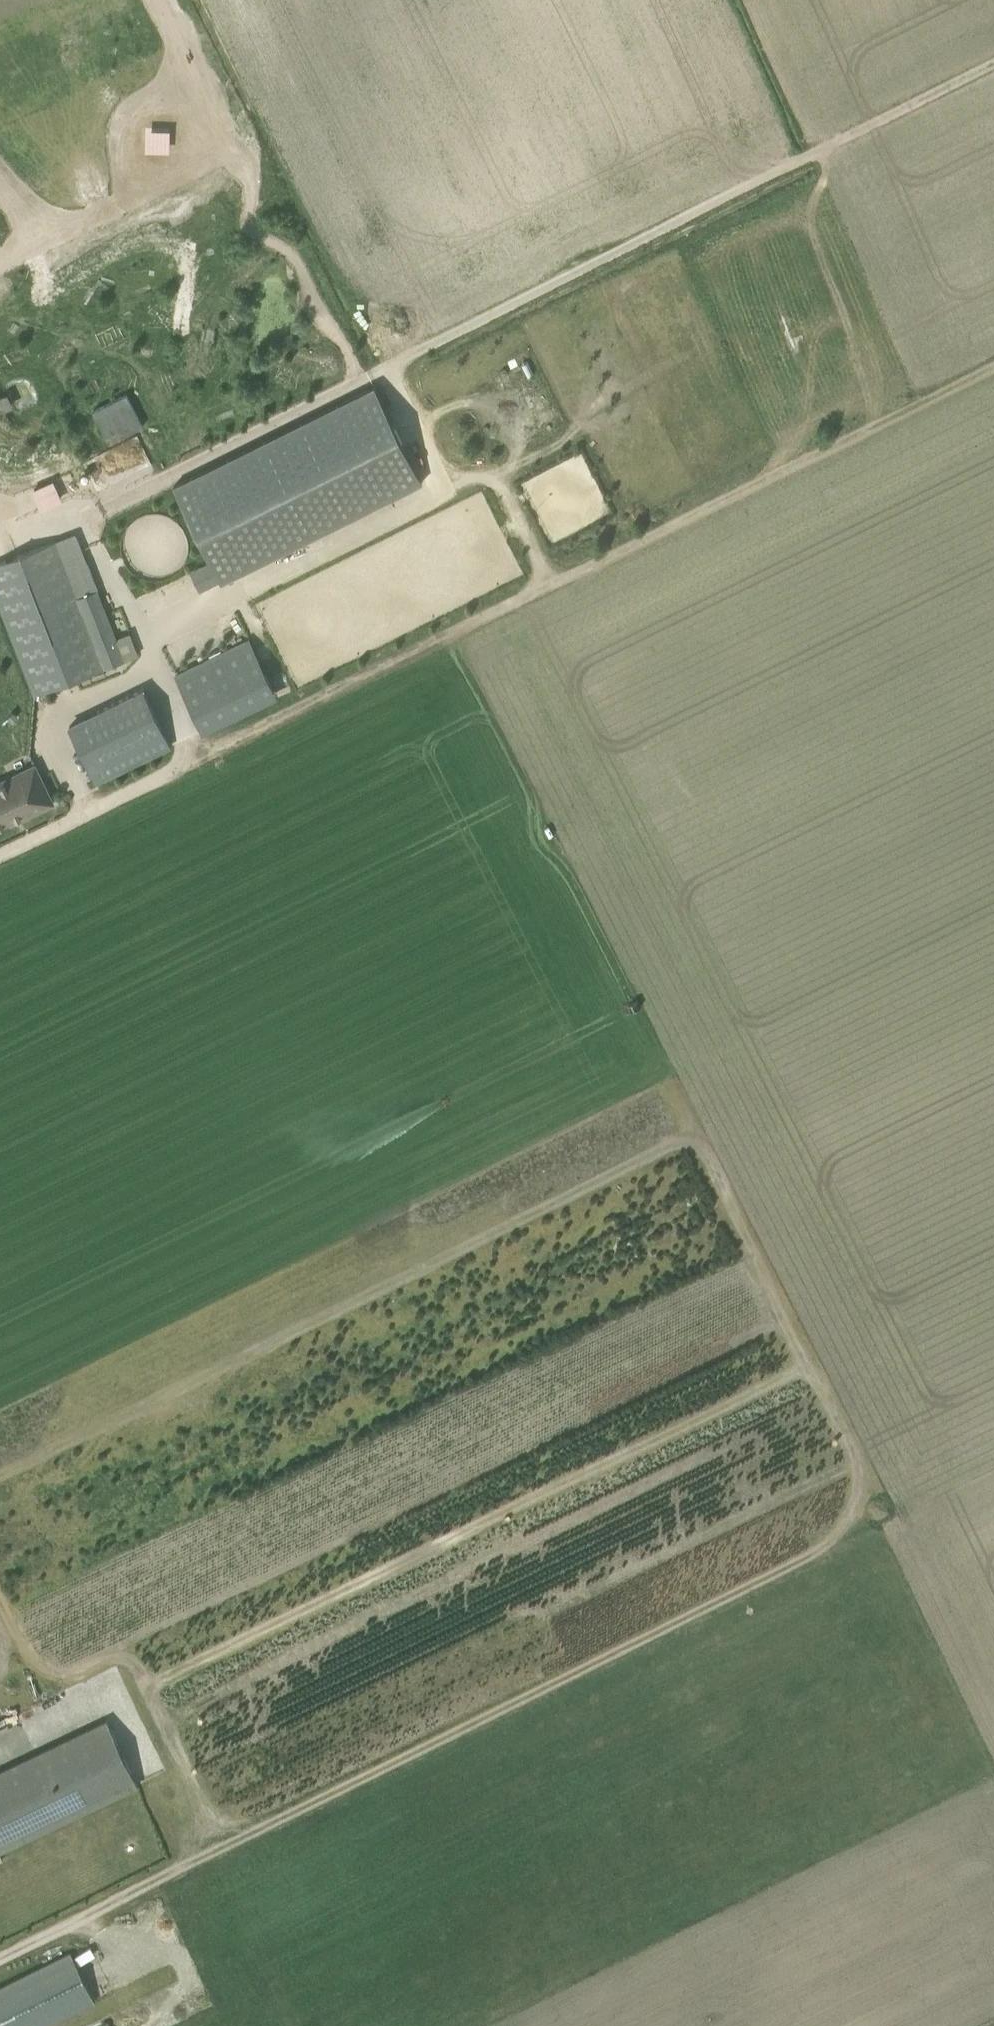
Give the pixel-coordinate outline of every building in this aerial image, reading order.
[(173,487),(220,582),(422,482),(374,387),(173,487)] [(32,696),(124,660),(75,533),(0,562),(0,611),(32,696)] [(172,675),(201,734),(277,697),(248,638),(172,675)] [(69,726),(96,782),(170,746),(143,690),(69,726)] [(0,781),(0,825),(8,821),(10,824),(53,803),(34,764),(0,781)] [(106,1720),(0,1771),(0,1850),(137,1785),(106,1720)] [(0,1987),(0,2025),(43,2025),(95,2000),(70,1952),(0,1987)]
